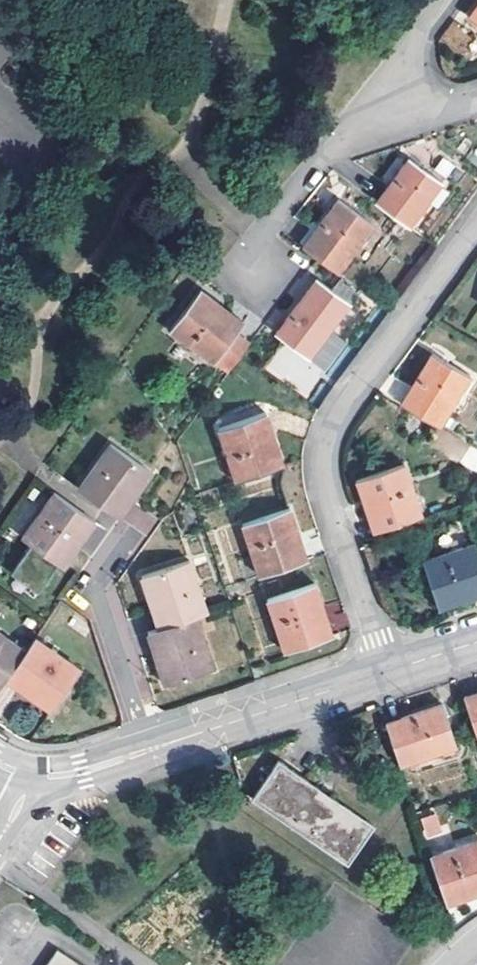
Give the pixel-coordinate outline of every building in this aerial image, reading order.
[(449,50),(466,43),(459,24),(441,31),(449,50)] [(405,155),(376,195),(410,220),(439,180),(405,155)] [(339,195),(305,243),(340,268),(374,221),(339,195)] [(281,327),(276,334),(308,357),(350,303),(331,289),(317,279),(281,327)] [(331,289),(350,303),(357,293),(338,280),(331,289)] [(227,307),(200,287),(171,326),(228,370),(250,342),(235,330),(219,318),(223,313),(227,307)] [(244,319),(227,307),(223,313),(219,318),(235,330),(244,319)] [(432,347),(400,398),(439,421),(470,370),(432,347)] [(259,433),(272,428),(265,408),(252,412),(259,433)] [(252,412),(219,423),(236,476),(282,459),(272,428),(259,433),(252,412)] [(117,500),(132,478),(136,480),(140,482),(155,460),(116,433),(84,477),(117,500)] [(467,445),(461,465),(476,470),(476,449),(467,445)] [(375,504),(382,501),(389,521),(421,510),(402,459),(357,475),(367,506),(375,504)] [(124,505),(140,482),(136,480),(132,478),(117,500),(124,505)] [(56,482),(25,527),(34,533),(62,553),(66,556),(80,537),(78,536),(75,535),(94,508),(56,482)] [(389,521),(382,501),(375,504),(367,506),(374,527),(389,521)] [(243,519),(260,570),(293,559),(288,542),(301,538),(289,503),(243,519)] [(100,512),(94,508),(75,535),(78,536),(80,537),(82,539),(100,512)] [(62,553),(34,533),(18,556),(45,576),(62,553)] [(424,554),(439,601),(457,595),(453,582),(472,575),(476,589),(476,545),(474,536),(424,554)] [(157,590),(166,589),(176,619),(204,611),(217,607),(199,552),(151,567),(157,590)] [(453,582),(457,595),(476,589),(472,575),(453,582)] [(314,579),(268,594),(285,645),(317,634),(312,618),(326,613),(314,579)] [(166,589),(157,590),(166,622),(176,619),(166,589)] [(338,601),(325,606),(334,631),(347,626),(338,601)] [(164,655),(172,677),(221,662),(204,611),(176,619),(166,622),(175,652),(164,655)] [(312,618),(317,634),(331,630),(326,613),(312,618)] [(166,622),(155,625),(164,655),(175,652),(166,622)] [(4,679),(11,669),(17,661),(29,645),(0,623),(0,676),(4,679)] [(17,661),(43,681),(37,689),(55,702),(86,660),(42,627),(29,645),(17,661)] [(17,661),(11,669),(37,689),(43,681),(17,661)] [(461,743),(448,701),(391,719),(406,761),(461,743)] [(282,757),(256,795),(352,861),(379,823),(282,757)] [(441,813),(421,816),(424,839),(445,835),(441,813)] [(436,852),(451,899),(474,892),(471,883),(476,881),(476,839),(436,852)] [(62,946),(49,964),(90,964),(62,946)]
